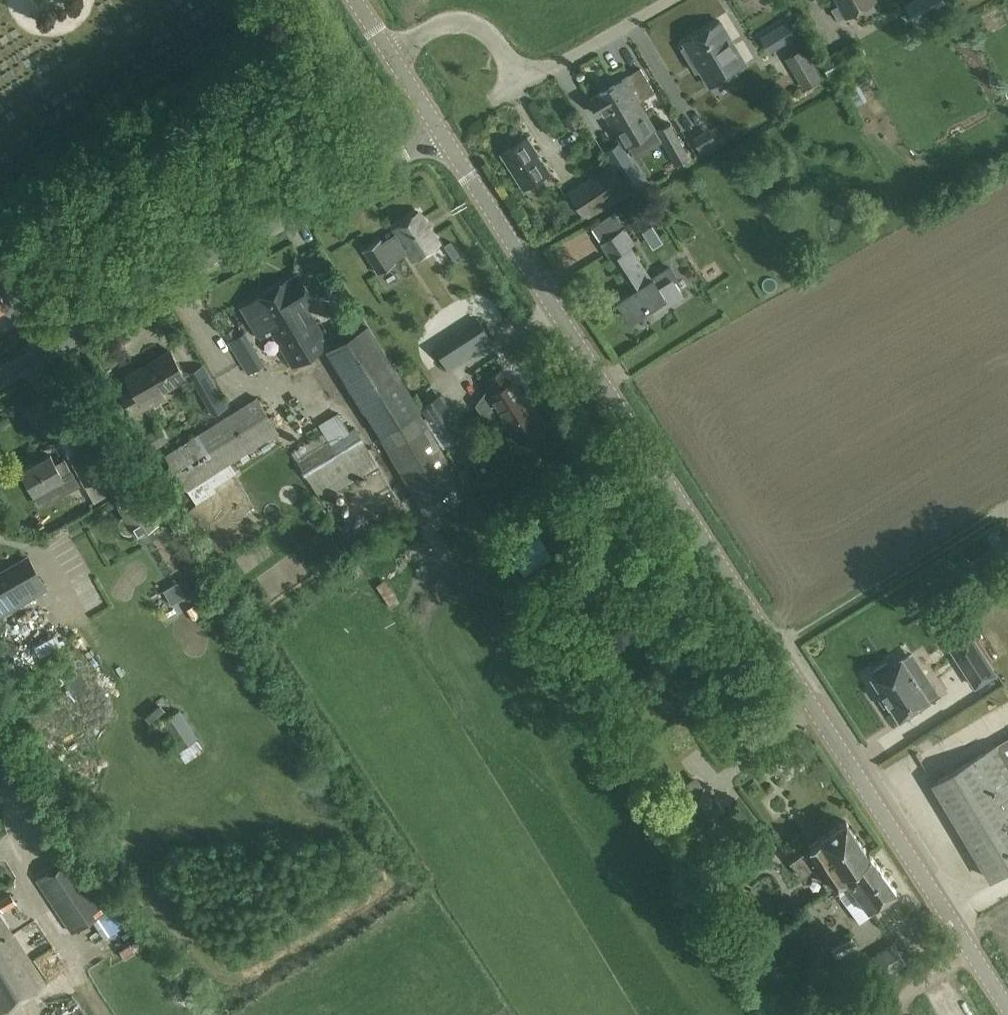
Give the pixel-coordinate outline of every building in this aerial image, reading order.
[(878,4),(875,0),(841,0),(852,19),(878,4)] [(904,3),(914,22),(947,4),(945,0),(909,0),(904,3)] [(745,63),(719,20),(683,42),(685,45),(681,48),(695,71),(700,69),(709,85),(745,63)] [(787,22),(780,27),(784,34),(788,41),(796,36),(791,29),(787,22)] [(786,58),(804,89),(822,78),(804,48),(786,58)] [(599,114),(609,109),(621,128),(617,130),(624,142),(646,130),(639,117),(647,112),(640,101),(655,92),(641,68),(626,77),(589,99),(599,114)] [(858,82),(846,88),(853,102),(865,96),(858,82)] [(571,129),(578,125),(572,115),(565,119),(571,129)] [(657,130),(676,164),(690,157),(671,123),(657,130)] [(701,134),(694,138),(700,148),(707,144),(714,140),(708,130),(701,134)] [(523,188),(550,171),(528,138),(502,154),(523,188)] [(606,151),(631,188),(644,180),(619,142),(606,151)] [(568,193),(585,218),(624,199),(631,194),(627,188),(626,189),(610,164),(568,193)] [(362,249),(376,269),(392,258),(391,257),(405,247),(413,259),(438,243),(416,209),(391,226),(395,231),(381,240),(379,238),(362,249)] [(599,239),(623,223),(615,211),(591,227),(599,239)] [(636,242),(626,228),(602,244),(611,257),(613,256),(634,290),(618,301),(629,318),(650,304),(656,312),(684,294),(675,281),(679,278),(670,264),(652,276),(631,245),(636,242)] [(450,241),(444,244),(453,258),(459,254),(450,241)] [(456,272),(425,302),(447,325),(478,294),(456,272)] [(289,278),(266,292),(276,308),(275,308),(277,313),(285,309),(288,313),(287,314),(297,331),(315,320),(305,305),(314,299),(298,273),(289,278)] [(276,308),(266,292),(253,299),(254,300),(241,307),(258,335),(270,328),(293,366),(325,346),(359,405),(365,402),(378,411),(409,392),(363,314),(325,338),(315,320),(297,331),(287,314),(288,313),(285,309),(277,313),(275,308),(276,308)] [(433,347),(446,367),(490,339),(478,319),(433,347)] [(245,331),(228,341),(247,373),(264,363),(245,331)] [(144,408),(141,403),(186,377),(171,350),(126,376),(133,389),(121,394),(132,415),(144,408)] [(203,363),(188,372),(212,415),(228,406),(203,363)] [(545,425),(533,407),(514,378),(512,380),(504,367),(488,378),(491,383),(475,404),(484,416),(497,408),(507,424),(520,443),(545,425)] [(420,406),(447,446),(468,432),(441,392),(420,406)] [(214,485),(235,471),(229,462),(279,433),(256,396),(165,454),(195,503),(216,490),(214,485)] [(378,432),(426,516),(468,493),(419,408),(378,432)] [(321,499),(379,465),(356,426),(349,430),(338,412),(318,424),(324,433),(293,451),(321,499)] [(169,439),(161,425),(145,434),(153,448),(169,439)] [(100,477),(84,448),(69,456),(85,486),(100,477)] [(41,504),(78,484),(64,459),(56,464),(51,455),(22,470),(41,504)] [(136,535),(158,523),(138,487),(116,500),(136,535)] [(539,534),(511,553),(526,575),(554,556),(539,534)] [(49,589),(30,555),(0,572),(0,617),(49,589)] [(377,584),(391,606),(400,601),(386,578),(377,584)] [(163,590),(172,604),(186,596),(178,581),(163,590)] [(28,642),(62,628),(55,612),(22,626),(28,642)] [(970,634),(950,647),(968,674),(988,661),(970,634)] [(921,687),(902,658),(889,667),(886,663),(874,671),(876,675),(873,677),(900,719),(929,700),(928,697),(935,692),(928,682),(921,687)] [(159,722),(178,751),(198,738),(178,708),(159,722)] [(998,744),(934,782),(991,879),(1007,869),(1007,738),(998,744)] [(700,827),(725,810),(715,795),(712,797),(705,786),(685,800),(691,809),(689,810),(700,827)] [(853,864),(868,854),(846,820),(820,839),(821,840),(811,847),(792,861),(803,878),(822,864),(825,869),(820,873),(830,887),(835,883),(837,886),(846,879),(845,876),(856,868),(853,864)] [(870,853),(868,854),(853,864),(856,868),(845,876),(846,879),(850,883),(848,888),(854,896),(858,895),(868,909),(896,889),(870,853)] [(37,878),(73,932),(107,909),(70,855),(37,878)] [(2,914),(18,905),(12,894),(0,900),(0,910),(2,914)] [(45,984),(0,915),(0,1012),(45,984)] [(121,959),(144,949),(139,936),(115,946),(121,959)] [(839,956),(857,947),(852,936),(831,947),(836,958),(839,956)] [(867,984),(907,963),(896,943),(864,959),(857,947),(839,956),(852,982),(863,976),(867,984)] [(813,1006),(809,1001),(803,1000),(798,1004),(797,1010),(801,1014),(808,1014),(812,1012),(813,1006)]
